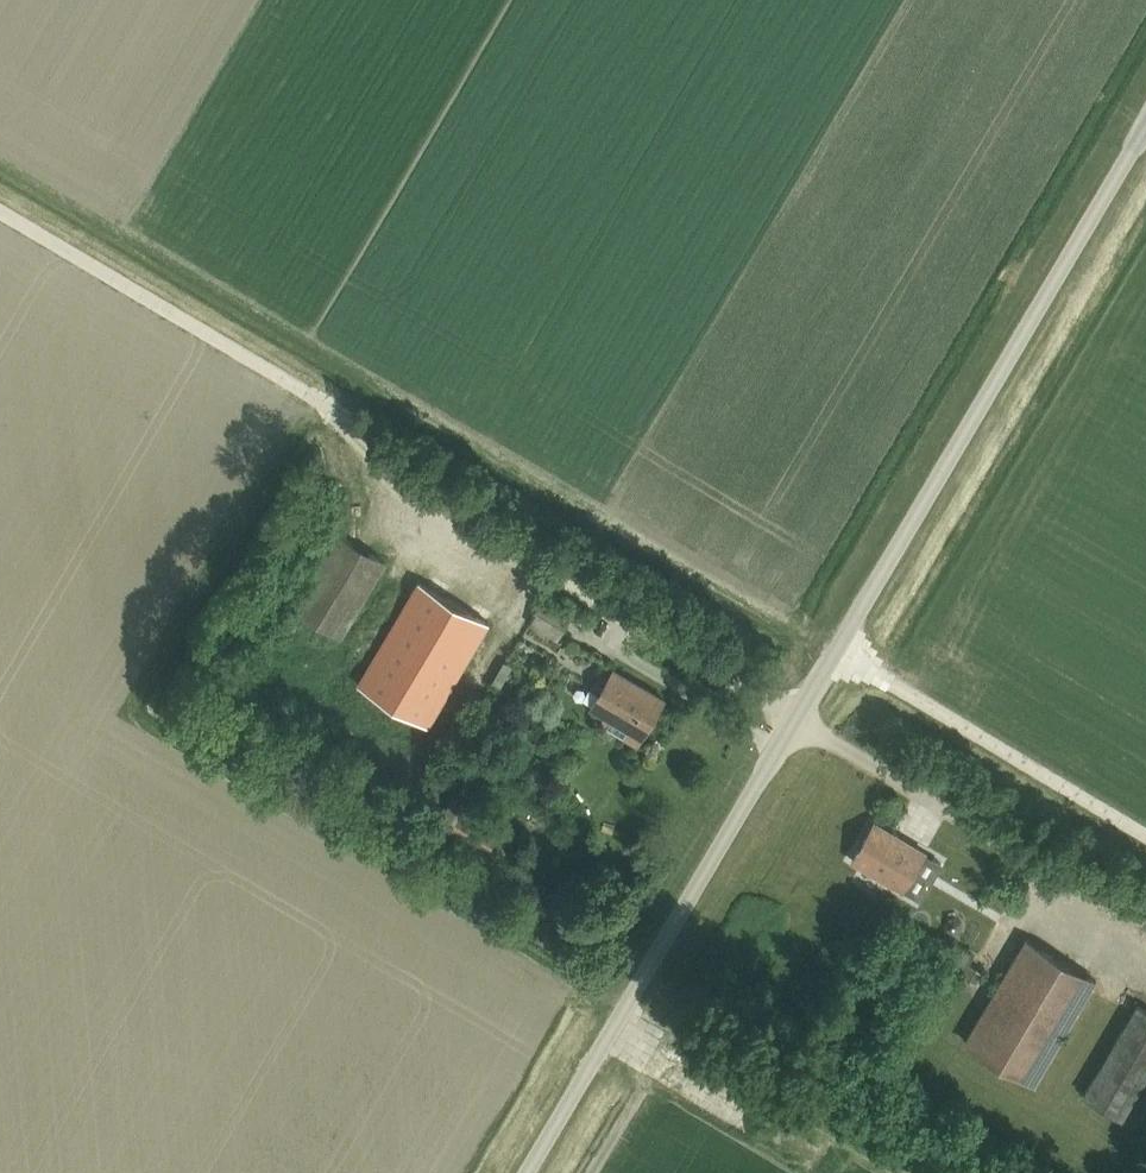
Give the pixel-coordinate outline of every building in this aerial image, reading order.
[(342,636),(386,562),(337,533),(293,607),(342,636)] [(428,726),(488,623),(419,582),(358,684),(428,726)] [(557,640),(572,616),(543,599),(529,624),(557,640)] [(636,746),(663,700),(613,670),(609,678),(602,675),(595,687),(601,690),(591,708),(605,716),(600,725),(636,746)] [(451,796),(437,821),(487,851),(501,827),(451,796)] [(898,888),(920,851),(874,823),(852,861),(898,888)] [(1034,1082),(1094,981),(1025,940),(965,1040),(1034,1082)] [(977,955),(957,943),(944,965),(964,977),(977,955)] [(1120,1118),(1145,1075),(1145,1013),(1135,1006),(1081,1095),(1120,1118)]
